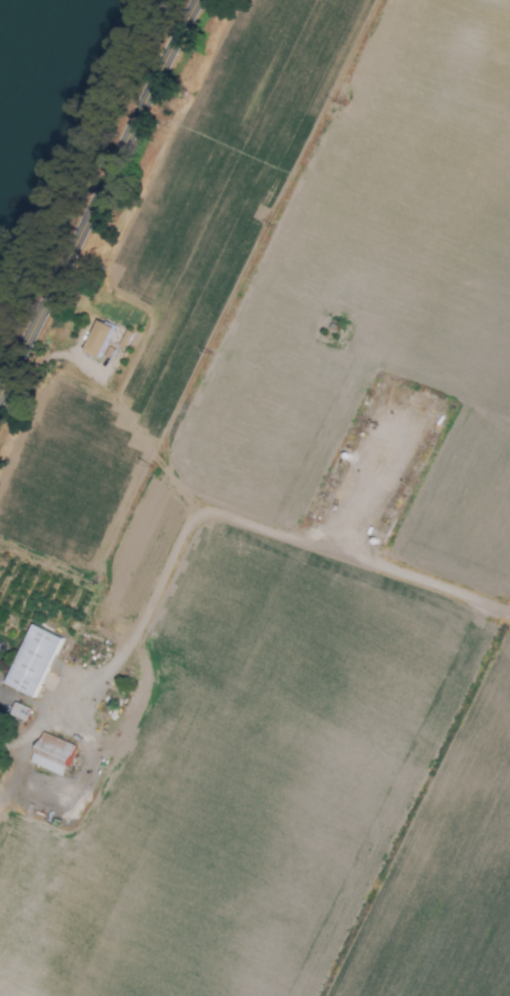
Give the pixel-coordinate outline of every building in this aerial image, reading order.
[(96,358),(110,327),(94,320),(80,351),(96,358)] [(126,347),(131,332),(123,329),(118,344),(126,347)] [(3,684),(34,698),(61,638),(29,624),(3,684)] [(26,721),(29,708),(11,703),(8,717),(26,721)] [(28,762),(61,777),(74,747),(41,732),(28,762)]
